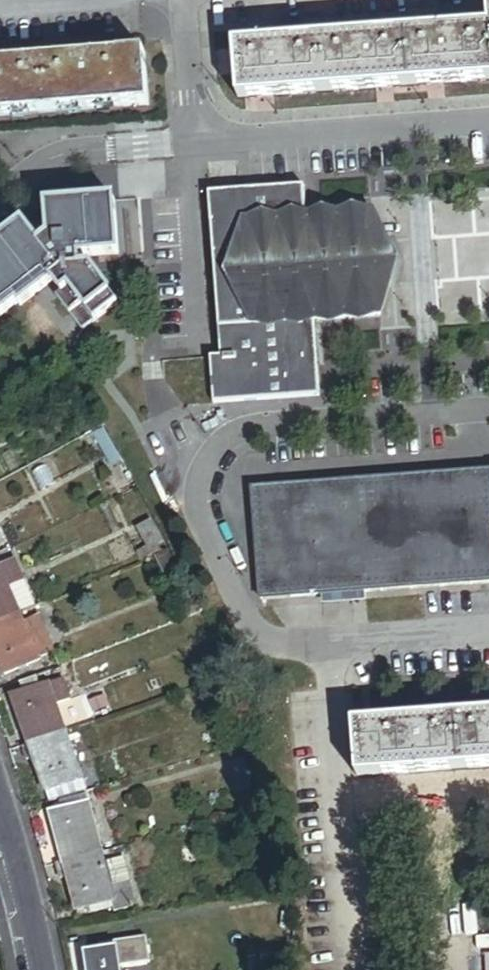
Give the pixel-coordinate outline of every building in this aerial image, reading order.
[(240,102),(488,84),(488,30),(236,49),(240,102)] [(0,67),(0,119),(149,108),(146,56),(0,67)] [(303,189),(210,197),(222,359),(211,360),(214,405),(319,397),(314,324),(378,318),(390,265),(369,214),(306,219),(303,189)] [(19,304),(21,306),(54,282),(64,296),(59,299),(83,331),(118,306),(92,271),(82,271),(81,259),(120,257),(116,203),(48,207),(0,242),(0,318),(19,304)] [(13,399),(0,378),(0,399),(4,405),(13,399)] [(120,464),(102,430),(93,435),(111,469),(120,464)] [(254,493),(262,602),(488,586),(488,473),(254,493)] [(137,531),(148,553),(163,545),(152,523),(137,531)] [(157,562),(170,586),(182,580),(169,556),(157,562)] [(22,614),(11,589),(24,584),(15,563),(0,569),(0,624),(22,614)] [(24,584),(11,589),(22,614),(35,609),(24,584)] [(22,614),(0,624),(0,663),(6,677),(42,661),(41,659),(54,654),(39,618),(26,624),(22,614)] [(21,686),(24,695),(41,689),(37,680),(21,686)] [(12,700),(29,748),(67,734),(58,707),(70,702),(63,683),(51,687),(50,686),(41,689),(24,695),(12,700)] [(200,691),(204,702),(218,697),(215,686),(200,691)] [(355,728),(359,779),(488,769),(488,718),(355,728)] [(84,781),(67,734),(29,748),(24,749),(29,763),(34,762),(46,795),(84,781)] [(242,763),(227,769),(235,793),(251,787),(242,763)] [(84,781),(46,795),(49,805),(88,792),(84,781)] [(60,806),(62,814),(91,806),(89,798),(60,806)] [(64,864),(104,853),(91,806),(62,814),(51,817),(64,864)] [(107,865),(104,853),(64,864),(59,865),(63,879),(67,878),(77,913),(89,910),(90,916),(113,910),(114,914),(135,908),(128,882),(113,886),(107,865)] [(123,860),(107,865),(113,886),(128,882),(123,860)] [(146,939),(100,946),(101,954),(117,951),(120,969),(150,965),(146,939)] [(88,969),(120,969),(117,951),(101,954),(100,946),(88,948),(89,956),(86,957),(88,969)] [(261,969),(275,969),(274,957),(259,959),(261,969)]
